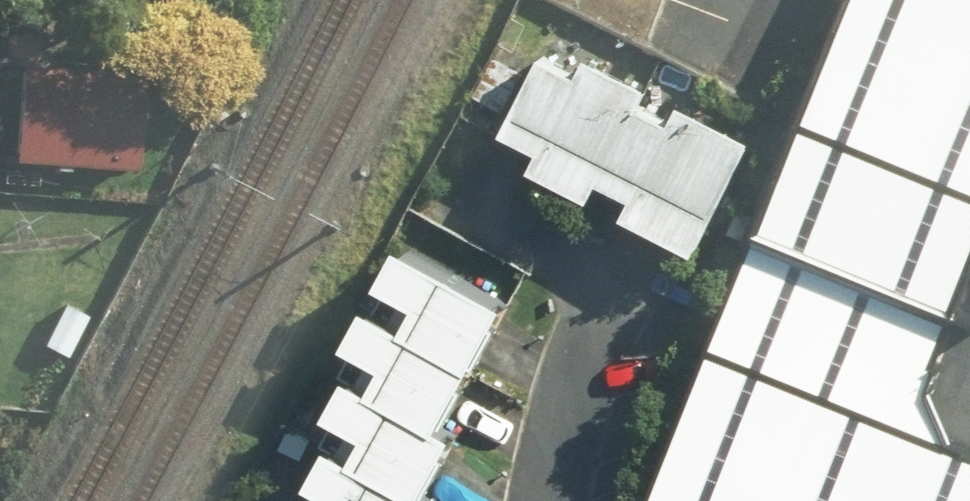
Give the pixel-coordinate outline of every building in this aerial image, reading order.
[(837,134),(969,188),(969,0),(892,0),(837,134)] [(606,195),(615,176),(654,98),(664,79),(604,50),(564,30),(516,127),(554,146),(545,165),(606,195)] [(155,74),(33,62),(23,157),(145,169),(155,74)] [(684,113),(654,98),(615,176),(649,193),(640,212),(711,247),(769,131),(693,94),(684,113)] [(837,134),(744,361),(940,441),(969,365),(969,188),(837,134)] [(421,236),(388,301),(498,356),(530,292),(421,236)] [(355,366),(366,372),(465,421),(498,356),(388,301),(355,366)] [(744,361),(686,500),(969,500),(969,453),(940,441),(744,361)] [(334,435),(345,441),(444,490),(476,427),(465,421),(366,372),(334,435)] [(444,490),(345,441),(315,500),(454,500),(456,497),(444,490)]
